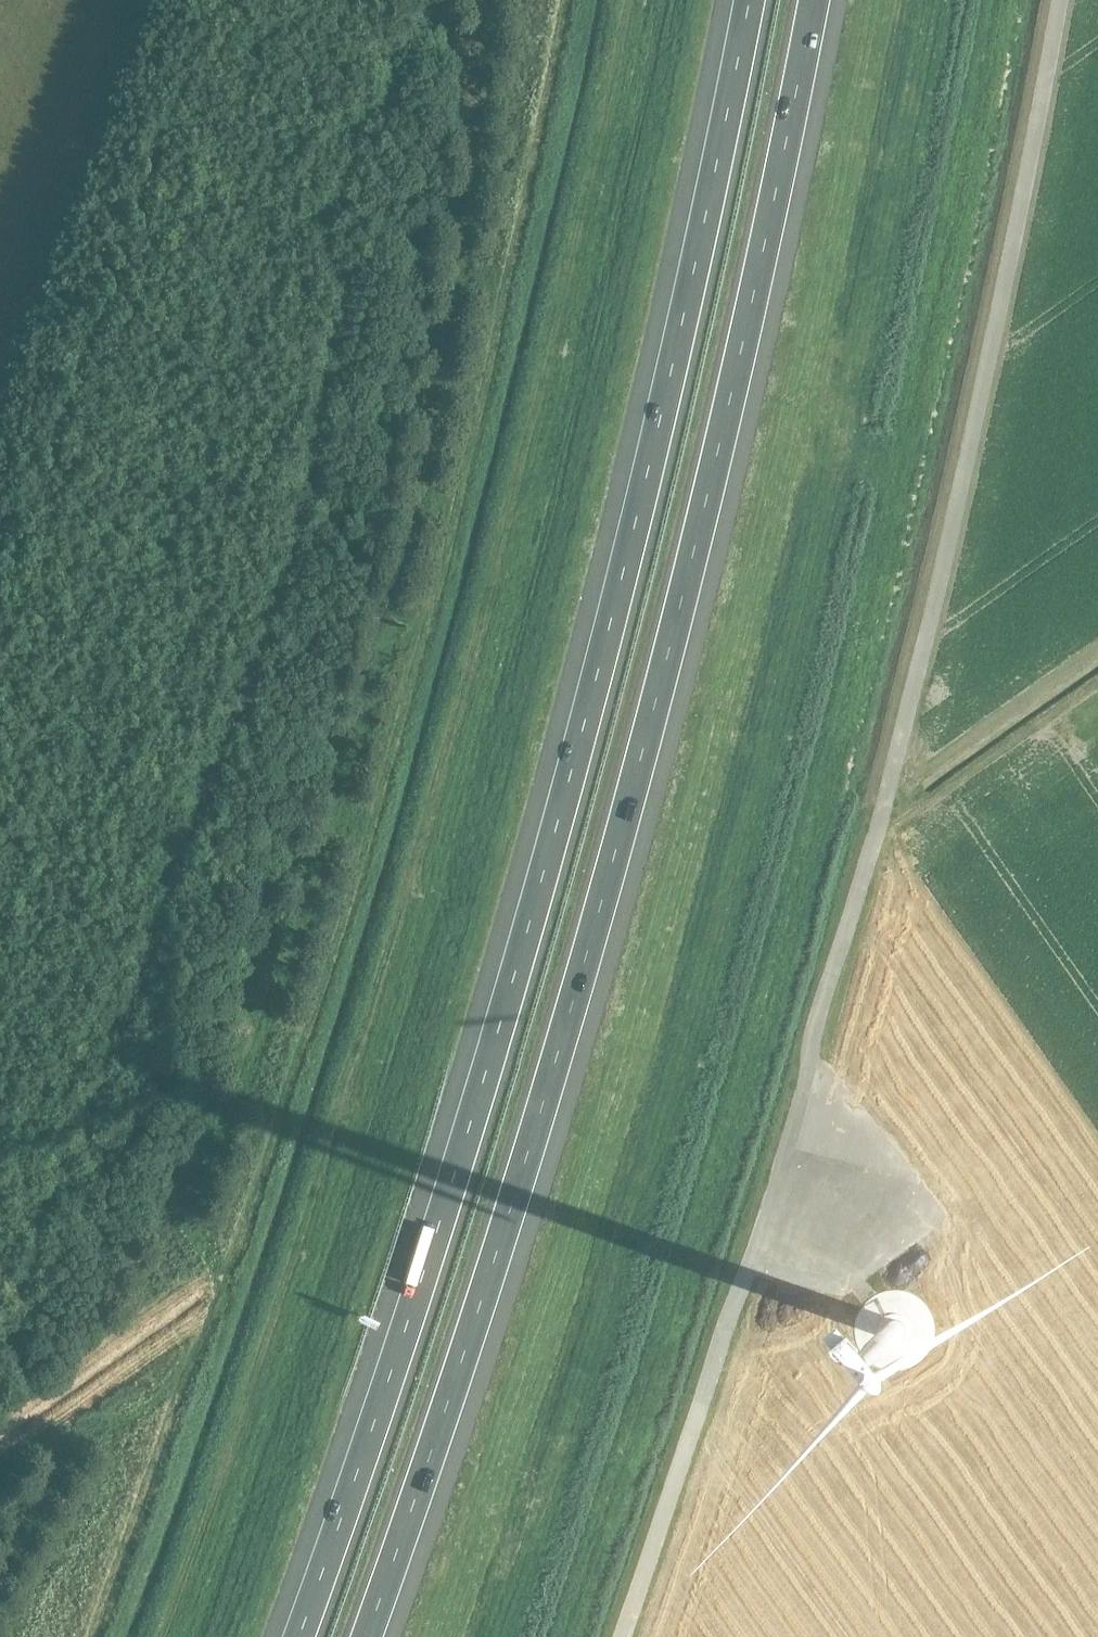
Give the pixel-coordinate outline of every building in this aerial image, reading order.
[(878,1324),(877,1330),(879,1337),(882,1343),(888,1347),(895,1348),(901,1347),(907,1343),(911,1336),(912,1330),(910,1323),(907,1318),(901,1314),(895,1313),(888,1314),(882,1318),(878,1324)]
